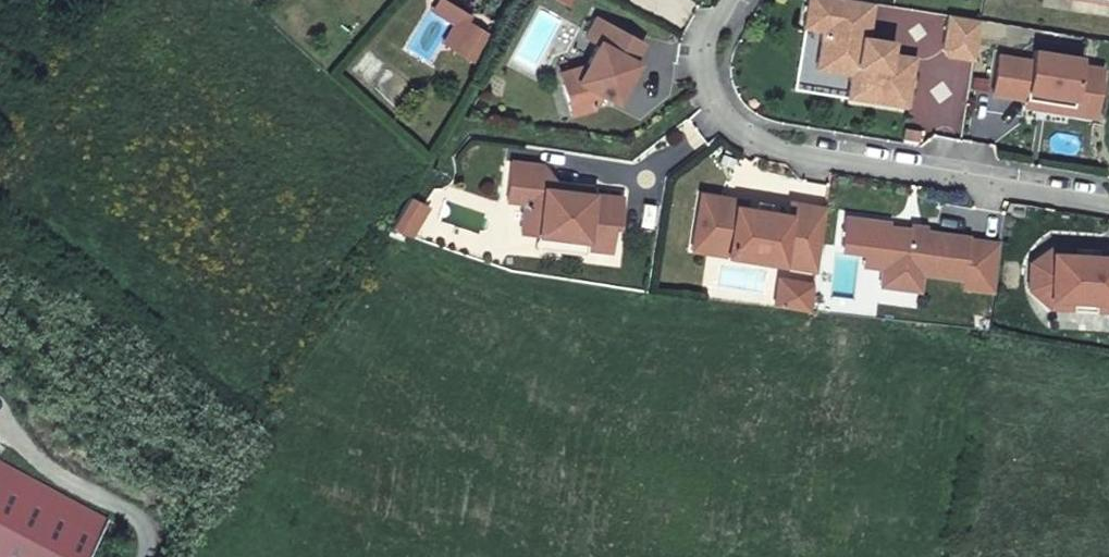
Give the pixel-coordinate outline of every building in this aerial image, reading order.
[(453,53),(472,22),(476,17),(448,0),(438,0),(432,10),(454,23),(440,45),(453,53)] [(859,0),(806,0),(802,30),(821,33),(816,70),(850,75),(847,98),(876,102),(905,107),(912,59),(894,56),(897,41),(869,37),(874,2),(859,0)] [(584,36),(598,44),(601,39),(638,60),(648,42),(596,13),(584,36)] [(980,20),(947,15),(942,50),(946,56),(973,60),(980,20)] [(472,22),(453,53),(472,64),(491,34),(472,22)] [(603,97),(620,106),(632,84),(643,63),(638,60),(601,39),(598,44),(587,64),(577,82),(603,97)] [(1024,97),(1074,104),(1080,68),(1081,56),(1031,48),(1029,58),(1024,97)] [(992,93),(1024,97),(1029,58),(997,53),(992,93)] [(595,111),(603,97),(577,82),(587,64),(561,72),(574,118),(595,111)] [(1024,97),(1022,107),(1060,113),(1098,118),(1105,72),(1080,68),(1074,104),(1024,97)] [(544,166),(514,162),(509,202),(524,204),(520,235),(539,237),(537,250),(586,255),(587,248),(613,250),(615,227),(621,228),(624,198),(595,195),(596,185),(577,183),(557,180),(544,166)] [(815,271),(824,206),(790,201),(789,212),(769,209),(748,206),(750,197),(698,190),(689,254),(815,271)] [(391,227),(413,238),(429,206),(425,203),(408,195),(391,227)] [(883,268),(880,288),(920,293),(922,276),(960,280),(958,291),(995,295),(1001,242),(972,238),(972,235),(932,231),(891,226),(892,221),(847,216),(843,246),(867,249),(865,266),(883,268)] [(1102,249),(1054,246),(1030,262),(1029,290),(1051,308),(1108,311),(1108,249),(1102,249)] [(779,278),(775,307),(811,312),(815,282),(779,278)] [(110,518),(0,460),(0,556),(89,556),(110,518)]
